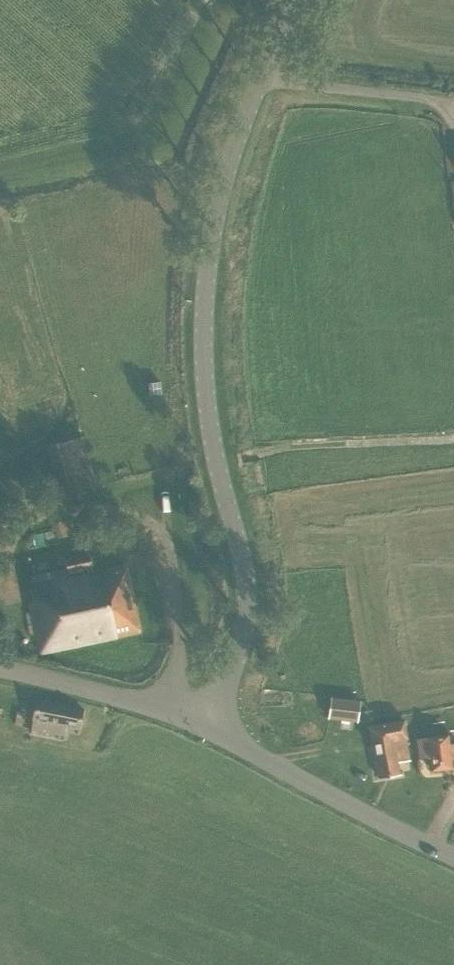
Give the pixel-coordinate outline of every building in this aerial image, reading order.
[(66,568),(28,577),(34,602),(28,603),(40,654),(139,632),(124,565),(92,572),(88,553),(64,558),(66,568)] [(355,721),(358,701),(330,697),(328,717),(355,721)] [(78,730),(83,709),(38,700),(32,729),(63,735),(65,727),(78,730)] [(397,762),(410,760),(406,738),(408,738),(405,720),(369,727),(378,778),(399,774),(397,762)] [(453,760),(453,744),(451,745),(449,734),(418,739),(420,755),(429,754),(432,770),(453,767),(452,761),(453,760)]
